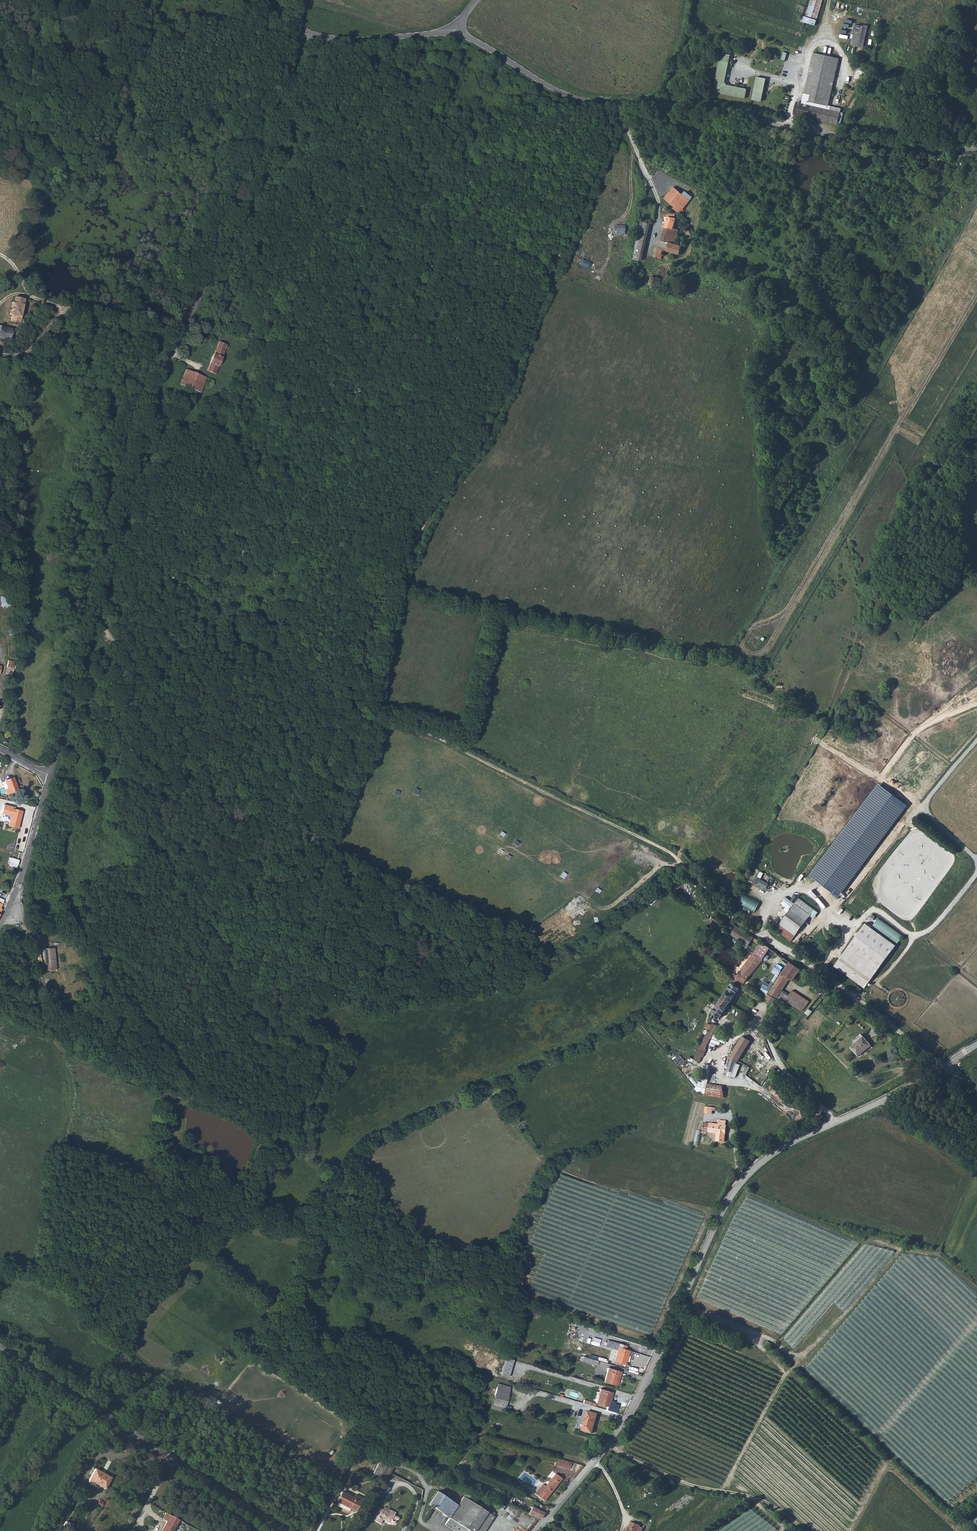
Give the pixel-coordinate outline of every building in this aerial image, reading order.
[(803,17),(819,22),(826,0),(809,0),(803,17)] [(863,28),(853,26),(850,46),(860,48),(863,28)] [(810,102),(807,101),(806,104),(797,102),(795,115),(838,124),(841,109),(829,106),(839,58),(814,53),(806,94),(811,95),(810,102)] [(721,54),(716,84),(716,85),(715,91),(722,93),(722,94),(745,99),(746,90),(728,86),(733,56),(721,54)] [(757,77),(753,100),(762,101),(766,79),(757,77)] [(945,157),(939,158),(939,168),(944,168),(944,161),(972,159),(972,154),(966,154),(965,156),(945,157)] [(665,198),(676,206),(674,208),(680,213),(693,197),(687,192),(684,194),(675,187),(665,198)] [(664,215),(668,217),(667,222),(657,256),(658,256),(659,258),(662,259),(663,253),(671,255),(672,252),(680,255),(683,245),(675,243),(679,230),(675,228),(678,216),(670,211),(665,210),(664,215)] [(640,260),(649,223),(642,221),(633,259),(640,260)] [(616,230),(620,230),(620,233),(627,233),(627,225),(616,224),(616,230)] [(569,260),(575,262),(578,255),(572,253),(569,260)] [(589,268),(591,262),(583,259),(581,265),(589,268)] [(649,288),(657,290),(660,278),(652,276),(649,288)] [(647,295),(654,297),(656,290),(649,289),(647,295)] [(9,324),(19,327),(19,325),(26,327),(37,329),(39,320),(21,317),(23,301),(15,300),(13,305),(11,305),(9,318),(10,319),(9,324)] [(226,322),(234,326),(238,318),(230,314),(226,322)] [(9,345),(10,335),(13,335),(13,333),(13,332),(8,331),(0,330),(0,343),(9,345)] [(207,370),(215,373),(227,344),(219,341),(210,361),(210,363),(207,370)] [(179,386),(200,395),(207,377),(196,372),(187,368),(179,386)] [(8,658),(5,663),(13,667),(16,662),(8,658)] [(5,795),(17,790),(11,778),(0,783),(0,785),(5,795)] [(11,815),(8,825),(19,827),(23,811),(13,808),(14,806),(4,804),(2,813),(11,815)] [(799,898),(795,904),(810,916),(815,910),(799,898)] [(781,925),(795,936),(810,916),(795,904),(779,924),(781,925)] [(898,942),(904,934),(879,918),(873,926),(898,942)] [(897,946),(866,924),(836,966),(867,988),(897,946)] [(781,925),(778,929),(781,931),(779,933),(791,941),(795,936),(781,925)] [(736,980),(743,985),(771,949),(763,944),(750,961),(738,976),(734,974),(732,976),(736,980)] [(50,968),(57,967),(54,947),(44,949),(46,964),(50,964),(50,968)] [(775,969),(776,971),(782,974),(790,962),(782,957),(775,969)] [(782,974),(789,979),(792,981),(800,969),(790,962),(782,974)] [(773,975),(779,979),(782,974),(776,971),(773,975)] [(773,987),(781,993),(783,990),(789,979),(782,974),(779,979),(773,987)] [(722,999),(729,1004),(739,989),(732,984),(722,999)] [(766,998),(773,1004),(778,996),(781,993),(773,987),(766,998)] [(781,993),(778,996),(802,1012),(809,1001),(792,989),(789,994),(783,990),(781,993)] [(722,999),(713,1013),(721,1018),(729,1004),(722,999)] [(694,1060),(699,1062),(702,1057),(703,1057),(705,1053),(704,1052),(716,1026),(710,1023),(694,1060)] [(717,1043),(720,1044),(722,1041),(726,1043),(728,1037),(716,1031),(710,1043),(715,1046),(717,1043)] [(730,1057),(737,1061),(747,1046),(750,1041),(742,1036),(730,1057)] [(849,1051),(857,1061),(872,1048),(862,1037),(852,1045),(853,1047),(849,1051)] [(679,1055),(673,1059),(678,1065),(684,1060),(679,1055)] [(725,1077),(731,1079),(737,1061),(730,1057),(725,1077)] [(749,1073),(759,1081),(768,1071),(757,1063),(749,1073)] [(705,1095),(723,1098),(722,1085),(706,1084),(705,1095)] [(702,1133),(705,1134),(705,1131),(717,1133),(716,1140),(723,1141),(726,1125),(725,1125),(725,1121),(713,1119),(713,1124),(704,1123),(702,1133)] [(694,1144),(699,1145),(702,1131),(697,1130),(694,1144)] [(614,1361),(625,1365),(630,1351),(626,1349),(627,1346),(610,1340),(608,1346),(618,1349),(614,1361)] [(579,1360),(595,1365),(596,1360),(580,1355),(579,1360)] [(507,1357),(501,1375),(509,1377),(514,1359),(507,1357)] [(617,1387),(620,1373),(607,1369),(604,1384),(617,1387)] [(571,1376),(569,1382),(579,1385),(581,1379),(573,1377),(571,1376)] [(492,1409),(504,1412),(510,1389),(498,1386),(492,1409)] [(596,1403),(608,1406),(613,1392),(600,1389),(596,1403)] [(206,1402),(222,1409),(225,1402),(209,1395),(206,1402)] [(581,1430),(591,1433),(596,1414),(587,1411),(581,1430)] [(373,1477),(378,1479),(387,1463),(390,1457),(386,1455),(373,1477)] [(556,1457),(554,1465),(569,1470),(571,1462),(556,1457)] [(378,1479),(384,1483),(392,1470),(393,1467),(387,1463),(378,1479)] [(89,1480),(99,1486),(104,1489),(110,1478),(95,1469),(89,1480)] [(535,1494),(544,1501),(562,1479),(557,1474),(546,1487),(542,1484),(535,1494)] [(89,1480),(88,1481),(89,1484),(97,1489),(99,1486),(89,1480)] [(465,1496),(458,1505),(448,1497),(448,1496),(445,1493),(444,1494),(438,1490),(429,1503),(449,1518),(445,1523),(456,1530),(467,1530),(468,1530),(484,1530),(495,1516),(494,1516),(465,1496)] [(339,1491),(334,1501),(343,1506),(344,1506),(353,1510),(359,1497),(353,1494),(351,1497),(339,1491)] [(465,1496),(494,1516),(495,1513),(472,1496),(467,1492),(465,1496)] [(363,1516),(370,1519),(372,1515),(381,1519),(383,1520),(385,1520),(386,1516),(388,1516),(389,1515),(389,1514),(388,1513),(387,1512),(385,1511),(386,1508),(376,1502),(374,1505),(369,1503),(363,1516)] [(528,1513),(540,1518),(545,1513),(531,1507),(528,1513)] [(88,1511),(83,1525),(89,1527),(94,1513),(88,1511)] [(168,1516),(179,1523),(180,1521),(169,1515),(168,1516)] [(165,1521),(169,1523),(165,1530),(175,1530),(179,1523),(168,1516),(165,1521)] [(638,1526),(639,1525),(631,1521),(626,1530),(636,1530),(638,1526)]
